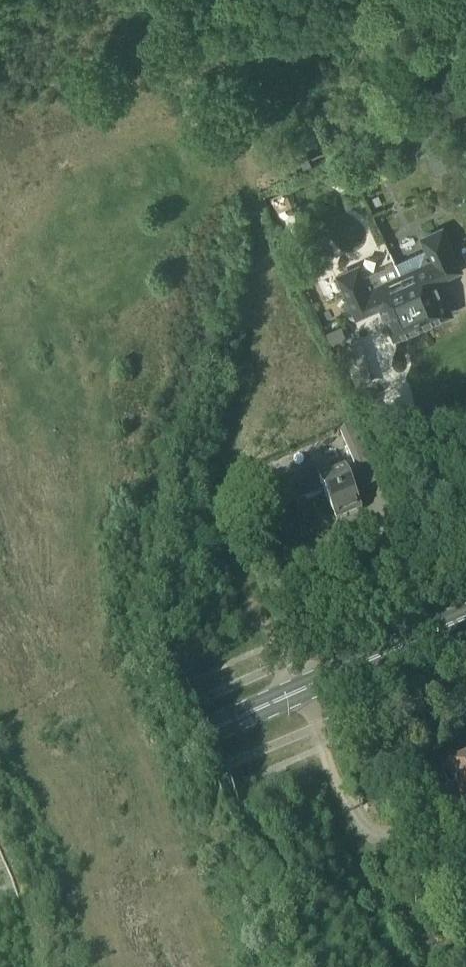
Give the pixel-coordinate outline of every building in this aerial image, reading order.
[(437,148),(429,129),(414,135),(422,154),(437,148)] [(347,166),(335,171),(340,182),(352,177),(347,166)] [(429,249),(397,264),(423,321),(450,309),(438,282),(446,278),(462,271),(459,262),(443,227),(423,236),(428,247),(429,249)] [(302,278),(315,272),(309,260),(303,262),(302,259),(295,262),(296,265),(302,278)] [(359,266),(340,274),(356,309),(359,317),(367,314),(383,306),(396,334),(423,321),(397,264),(370,276),(366,275),(364,276),(359,266)] [(347,338),(342,326),(328,332),(334,344),(347,338)] [(357,471),(378,462),(380,460),(364,422),(340,433),(357,471)] [(301,478),(288,484),(296,504),(322,493),(335,523),(362,511),(345,472),(326,480),(321,468),(300,477),(301,478)] [(445,770),(447,775),(442,777),(447,789),(440,792),(449,814),(457,811),(457,810),(465,806),(465,761),(445,770)]
